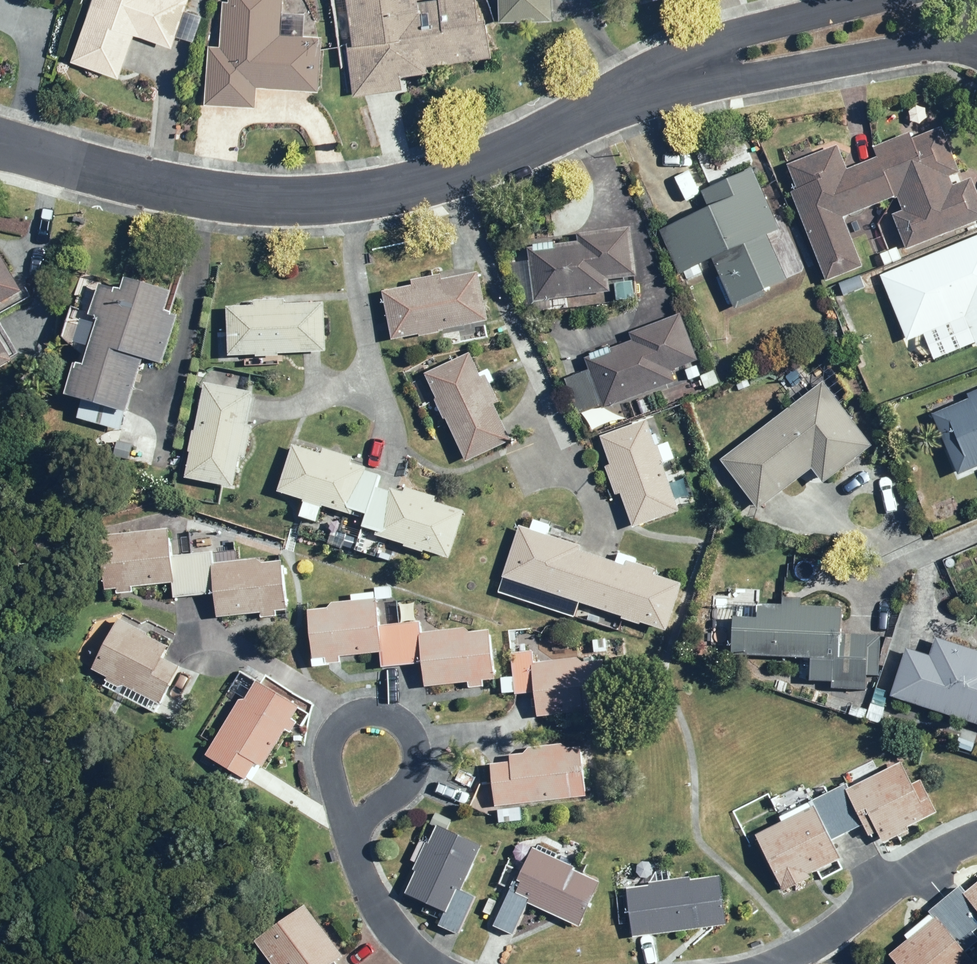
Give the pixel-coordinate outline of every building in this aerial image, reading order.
[(67,58),(114,74),(129,30),(166,44),(182,0),(88,0),(67,58)] [(277,32),(280,0),(219,0),(216,44),(205,43),(200,101),(251,104),(252,84),(314,89),(318,34),(277,32)] [(342,41),(350,94),(398,86),(396,72),(423,68),(421,62),(485,52),(479,12),(473,13),(471,0),(344,0),(350,40),(342,41)] [(496,18),(547,16),(546,0),(495,0),(496,18)] [(787,193),(822,281),(859,267),(839,217),(892,196),(899,211),(888,215),(902,250),(976,219),(976,205),(966,178),(949,185),(946,177),(956,173),(937,127),(908,138),(906,133),(869,148),(873,158),(843,170),(833,145),(783,165),(793,190),(787,193)] [(685,278),(699,272),(696,264),(709,258),(730,309),(762,296),(759,290),(782,280),(762,234),(775,229),(749,169),(698,191),(705,209),(657,229),(676,274),(682,271),(685,278)] [(525,260),(506,262),(521,298),(530,297),(531,302),(533,302),(534,311),(547,309),(546,299),(565,297),(566,308),(610,303),(609,290),(606,291),(605,279),(632,276),(627,227),(574,233),(575,242),(550,245),(550,241),(529,243),(530,247),(524,248),(525,260)] [(877,276),(904,340),(960,317),(973,347),(976,345),(976,234),(877,276)] [(892,249),(878,255),(882,265),(897,259),(892,249)] [(17,289),(0,261),(0,300),(17,289)] [(436,333),(435,330),(484,321),(475,272),(437,280),(436,275),(406,281),(407,286),(377,291),(387,339),(414,334),(415,337),(436,333)] [(58,392),(116,412),(135,357),(154,363),(171,315),(158,310),(163,293),(120,278),(115,291),(93,284),(83,314),(90,317),(73,366),(67,364),(58,392)] [(629,281),(612,283),(614,300),(631,298),(629,281)] [(250,301),(250,306),(222,307),(224,356),(252,355),(252,358),(274,357),(274,354),(321,352),(319,302),(280,304),(280,300),(250,301)] [(562,379),(576,415),(599,407),(600,408),(671,382),(667,371),(694,361),(676,314),(626,333),(629,340),(580,358),(585,370),(562,379)] [(479,328),(468,330),(469,338),(481,335),(479,328)] [(421,374),(462,462),(506,441),(489,404),(494,402),(482,374),(476,377),(466,354),(421,374)] [(822,359),(777,393),(787,406),(716,459),(753,508),(806,468),(817,483),(866,445),(835,404),(848,394),(822,359)] [(694,366),(683,370),(686,380),(698,377),(694,366)] [(200,383),(180,478),(228,488),(235,457),(241,458),(248,426),(241,425),(248,393),(200,383)] [(964,393),(966,399),(928,415),(953,474),(976,464),(976,388),(964,393)] [(659,392),(637,401),(641,409),(663,401),(659,392)] [(601,450),(597,451),(612,494),(616,493),(629,528),(675,511),(658,464),(661,463),(654,444),(651,445),(642,420),(596,437),(601,450)] [(375,476),(362,471),(363,469),(346,463),(347,459),(320,449),(318,455),(288,445),(272,491),(300,500),(294,516),(311,522),(317,504),(348,515),(350,510),(363,514),(372,486),(375,476)] [(400,544),(399,547),(417,553),(418,550),(443,558),(458,511),(428,501),(429,498),(401,488),(399,493),(387,489),(386,491),(372,486),(363,514),(358,527),(374,532),(372,536),(367,534),(361,553),(370,556),(373,548),(376,549),(380,537),(400,544)] [(577,547),(543,535),(546,525),(530,519),(526,529),(518,526),(500,578),(634,624),(635,621),(660,630),(676,584),(649,575),(651,570),(623,561),(621,566),(576,551),(577,547)] [(113,593),(128,592),(128,585),(168,582),(169,597),(192,596),(189,555),(166,557),(164,530),(97,536),(101,590),(113,589),(113,593)] [(271,611),(280,610),(276,561),(257,563),(253,559),(234,561),(233,551),(189,555),(192,596),(209,594),(211,616),(256,612),(257,617),(272,616),(271,611)] [(347,595),(348,601),(328,604),(324,608),(303,610),(308,660),(319,659),(320,665),(336,663),(335,657),(376,652),(378,668),(401,665),(396,624),(374,627),(370,592),(347,595)] [(805,681),(827,682),(827,689),(862,690),(862,675),(874,676),(875,635),(836,634),(837,608),(796,607),(796,601),(782,601),(782,606),(752,605),(752,618),(728,618),(727,656),(806,658),(805,681)] [(87,669),(102,677),(101,680),(103,681),(100,687),(151,714),(175,667),(157,658),(163,646),(141,635),(142,633),(113,618),(87,669)] [(479,687),(478,681),(490,679),(485,629),(465,631),(461,628),(417,633),(415,622),(396,624),(401,665),(417,663),(420,687),(464,682),(465,688),(479,687)] [(976,726),(976,652),(931,637),(925,655),(902,648),(886,696),(976,726)] [(528,651),(507,654),(512,695),(529,692),(533,718),(577,712),(578,718),(592,716),(591,710),(603,709),(596,659),(577,662),(573,658),(530,664),(528,651)] [(234,700),(201,757),(241,780),(251,763),(258,767),(281,729),(287,733),(293,722),(287,719),(296,705),(253,680),(243,697),(234,700)] [(869,704),(863,720),(876,724),(881,708),(869,704)] [(846,715),(860,719),(864,710),(849,705),(846,715)] [(955,739),(952,746),(967,751),(970,743),(955,739)] [(505,763),(486,766),(491,807),(582,796),(576,747),(563,749),(558,745),(504,751),(505,763)] [(839,785),(822,794),(842,834),(858,825),(864,837),(873,832),(878,842),(884,839),(885,840),(894,835),(897,842),(917,832),(912,823),(932,813),(915,780),(907,785),(895,762),(841,790),(839,785)] [(839,868),(826,842),(842,834),(822,794),(808,801),(811,805),(751,835),(780,891),(806,877),(804,874),(814,869),(819,878),(839,868)] [(432,824),(401,895),(439,912),(434,925),(454,934),(470,898),(457,892),(478,845),(432,824)] [(528,847),(489,926),(508,935),(524,902),(573,926),(595,883),(570,871),(572,868),(528,847)] [(645,883),(645,887),(624,890),(630,937),(721,925),(715,876),(685,880),(685,878),(645,883)] [(961,892),(956,886),(940,899),(968,932),(976,925),(976,879),(961,892)] [(968,932),(940,899),(925,912),(929,918),(884,956),(891,963),(970,963),(960,952),(974,940),(968,932)] [(248,941),(266,963),(331,963),(330,962),(339,955),(297,902),(248,941)]
